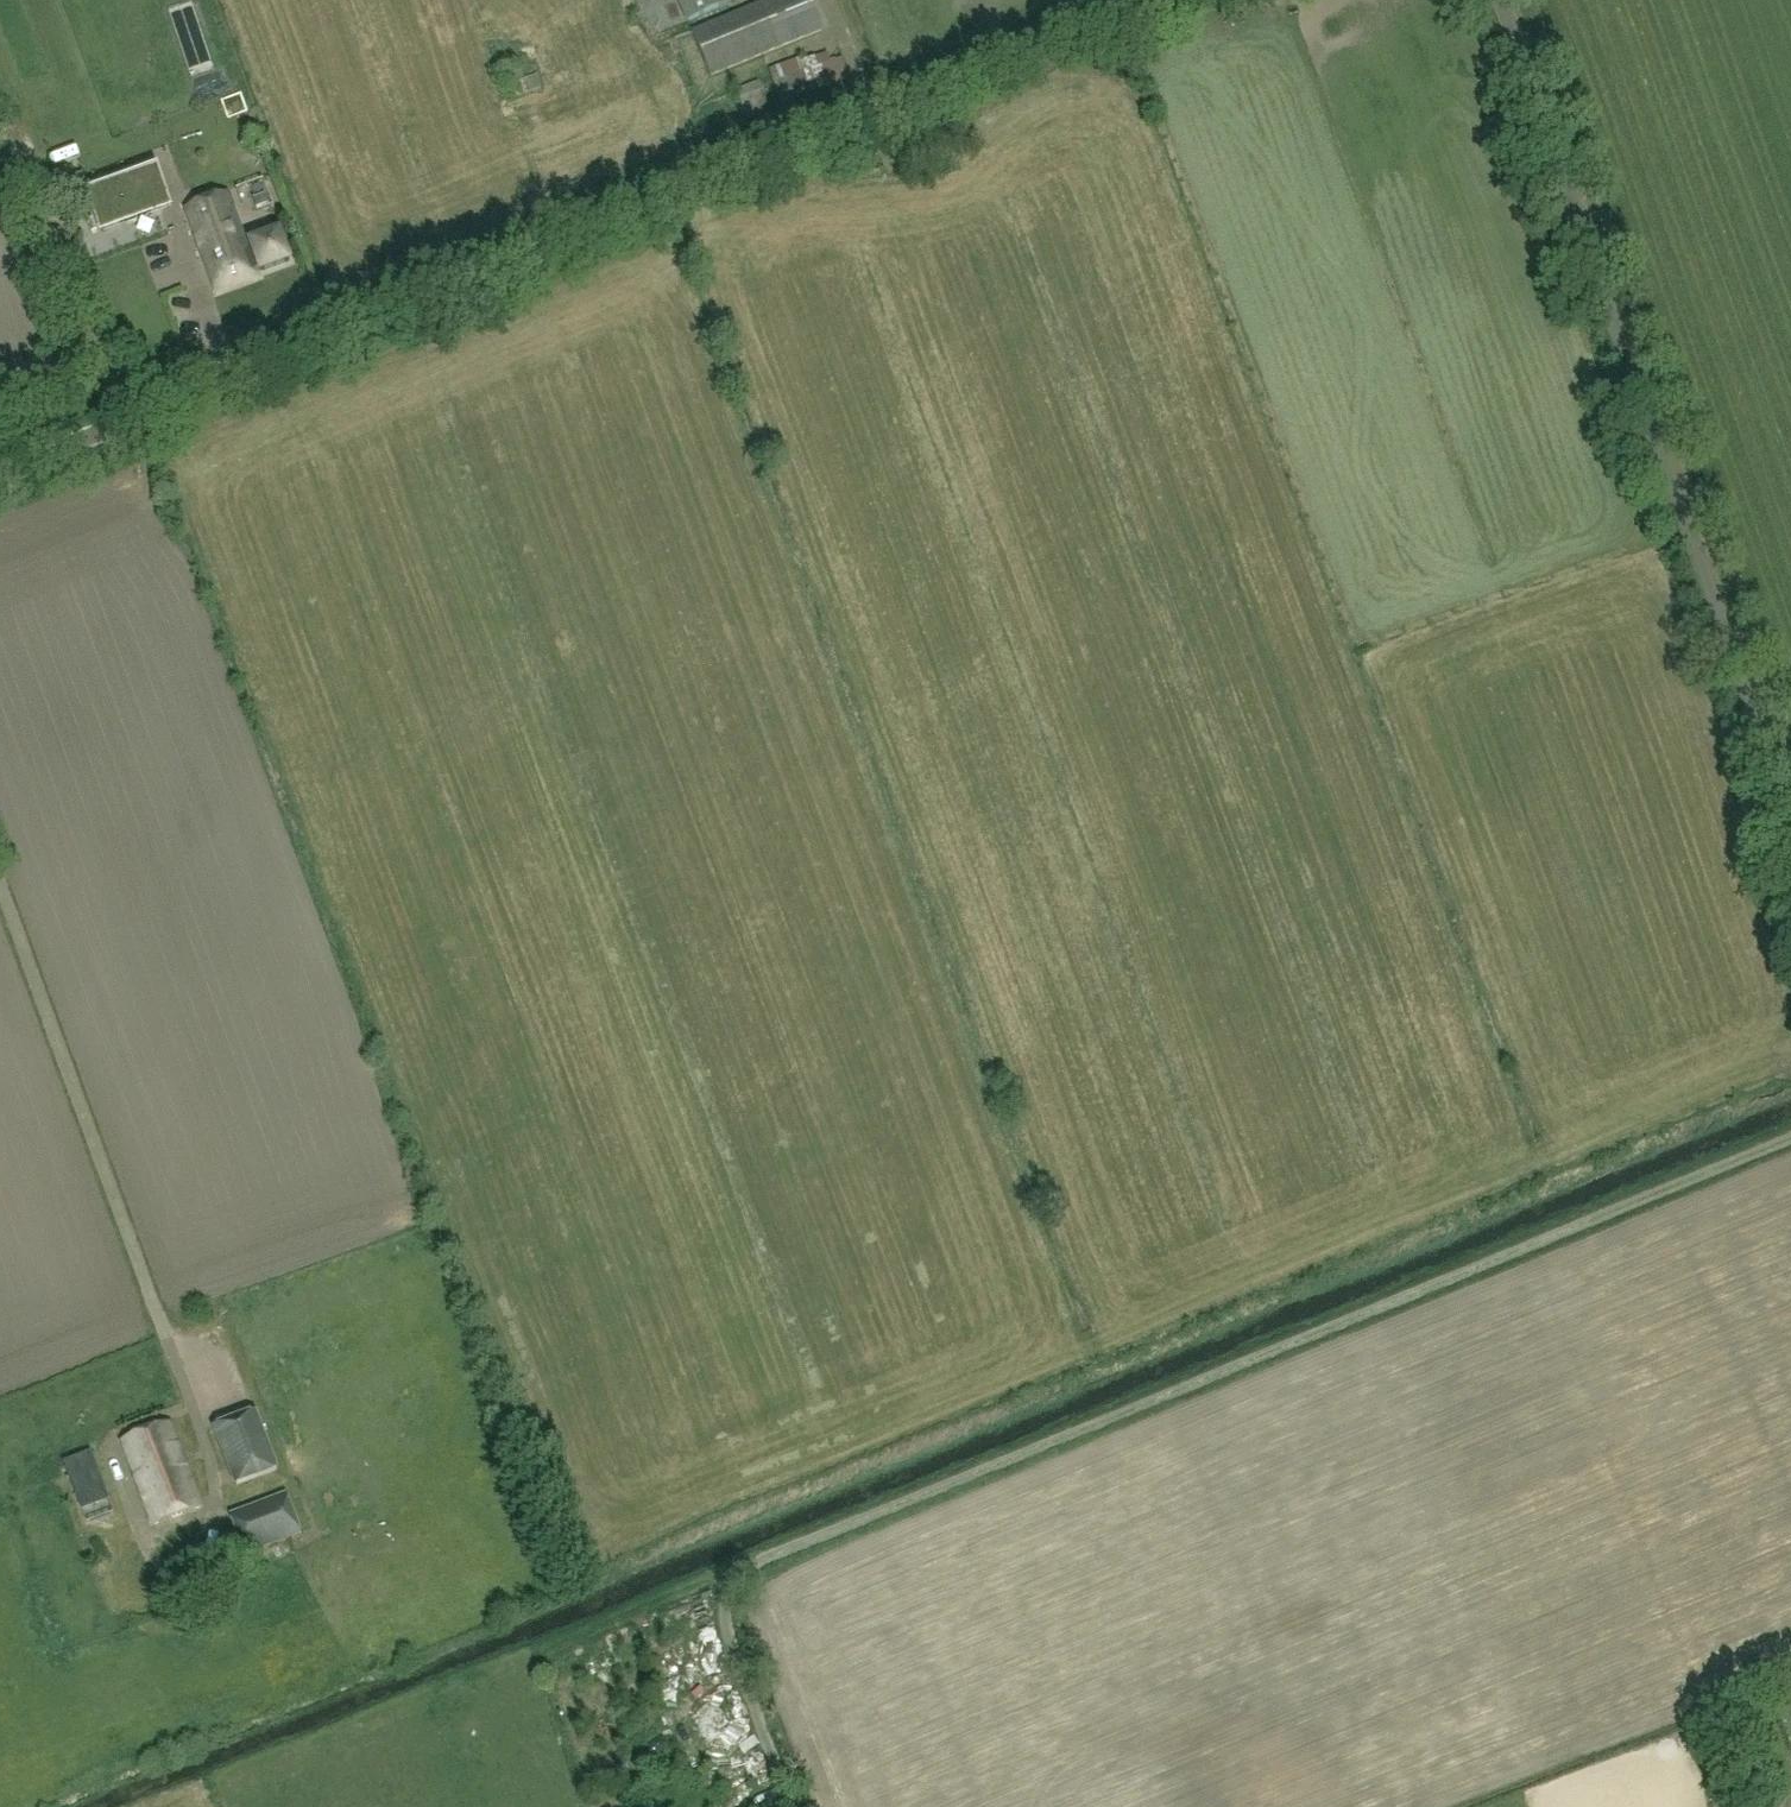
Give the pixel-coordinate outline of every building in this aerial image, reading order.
[(687,22),(728,6),(725,0),(678,0),(687,22)] [(696,32),(714,76),(821,32),(808,0),(773,0),(696,32)] [(800,59),(770,71),(780,104),(848,80),(837,50),(801,62),(800,59)] [(514,98),(541,89),(537,76),(509,85),(514,98)] [(758,83),(738,90),(747,116),(768,109),(758,83)] [(100,231),(171,206),(157,166),(85,192),(100,231)] [(228,195),(186,210),(216,294),(258,279),(255,271),(260,269),(261,274),(290,263),(279,235),(251,245),(252,249),(248,251),(228,195)] [(278,1469),(255,1410),(211,1428),(235,1487),(278,1469)] [(154,1525),(202,1506),(170,1424),(122,1442),(154,1525)] [(91,1453),(65,1463),(77,1495),(104,1486),(91,1453)] [(246,1555),(301,1535),(286,1496),(232,1516),(246,1555)] [(1765,1773),(1745,1780),(1750,1793),(1770,1786),(1765,1773)] [(762,1786),(768,1784),(765,1776),(759,1778),(762,1786)]
